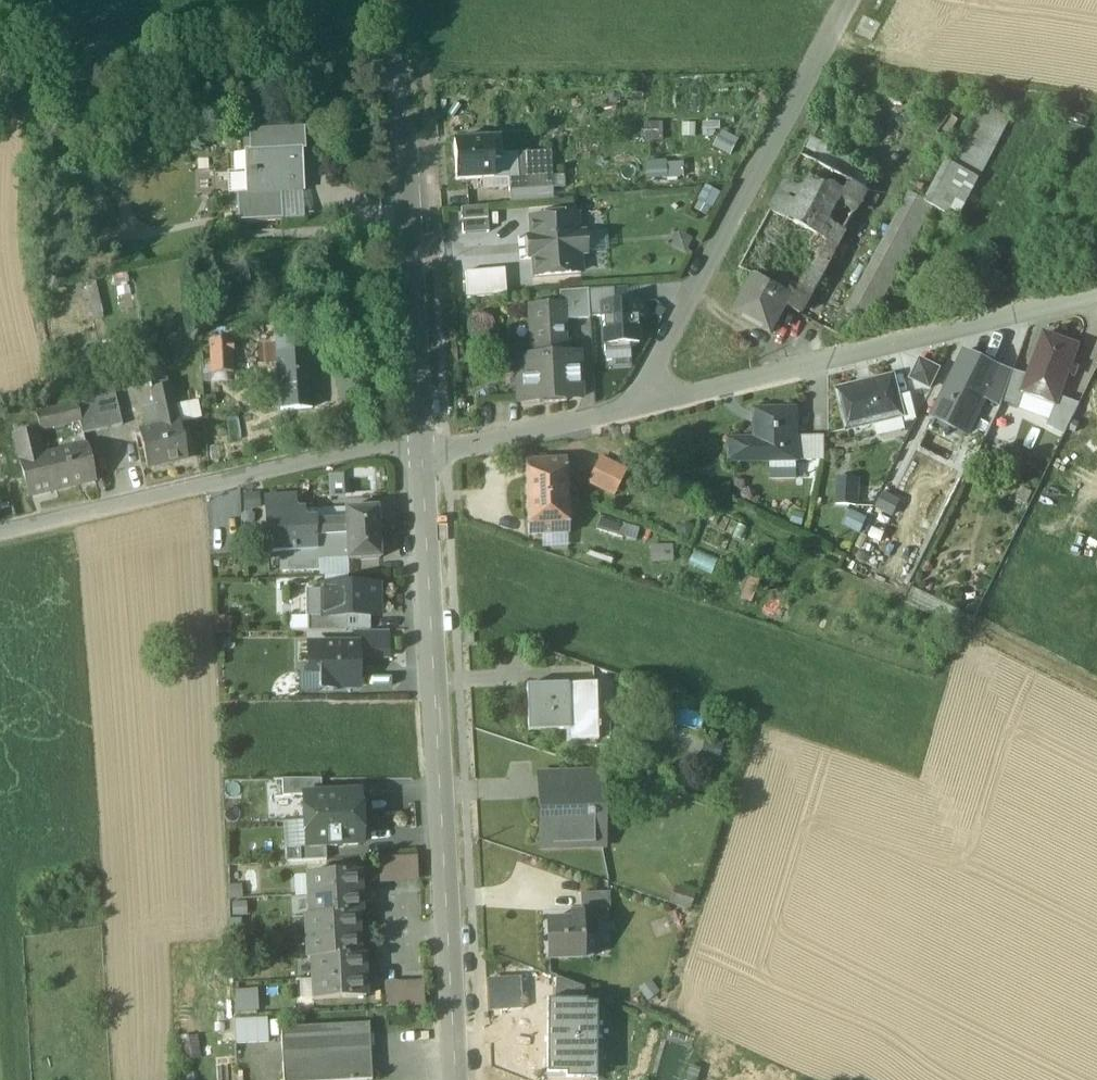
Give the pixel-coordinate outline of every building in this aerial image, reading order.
[(952,165),(978,178),(1009,118),(983,105),(952,165)] [(303,130),(247,134),(248,153),(242,153),(245,196),(245,197),(279,195),(303,193),(300,152),(304,152),(303,130)] [(498,140),(453,142),(455,181),(493,179),(492,162),(499,162),(499,155),(498,140)] [(811,143),(803,159),(821,169),(828,155),(829,153),(811,143)] [(546,153),(499,155),(499,162),(492,162),(493,179),(508,178),(508,191),(532,190),(532,203),(546,202),(546,198),(546,178),(546,153)] [(821,169),(803,159),(741,273),(757,281),(790,299),(786,307),(801,315),(874,180),(828,155),(821,169)] [(647,162),(647,177),(675,176),(674,161),(647,162)] [(933,208),(957,220),(978,178),(952,165),(948,163),(927,205),(933,208)] [(565,177),(546,178),(546,198),(565,198),(565,177)] [(532,190),(508,191),(508,204),(532,203),(532,190)] [(279,195),(245,197),(245,196),(237,196),(239,224),(281,221),(279,195)] [(927,205),(912,197),(903,214),(924,225),(933,208),(927,205)] [(488,207),(461,209),(463,236),(489,234),(488,207)] [(903,214),(879,258),(900,269),(924,225),(903,214)] [(530,217),(534,277),(579,274),(576,215),(530,217)] [(900,269),(879,258),(868,278),(889,289),(900,269)] [(505,271),(466,273),(467,299),(507,297),(505,271)] [(889,289),(868,278),(857,297),(878,309),(889,289)] [(757,281),(737,317),(770,335),(786,307),(790,299),(757,281)] [(587,290),(559,292),(560,307),(563,307),(564,321),(588,319),(587,290)] [(878,309),(857,297),(848,314),(869,325),(878,309)] [(642,302),(601,304),(603,346),(631,345),(639,344),(637,316),(643,316),(642,302)] [(560,307),(530,309),(532,333),(536,333),(536,347),(532,347),(533,359),(516,360),(519,402),(544,401),(545,402),(566,401),(566,399),(581,398),(578,355),(569,355),(568,344),(565,344),(564,321),(563,307),(560,307)] [(1030,378),(1024,394),(1057,406),(1059,399),(1078,348),(1045,336),(1030,378)] [(210,372),(234,371),(233,338),(209,338),(210,372)] [(301,343),(274,345),(275,357),(302,355),(301,343)] [(631,345),(603,346),(603,353),(631,352),(631,345)] [(919,354),(909,373),(929,383),(938,364),(919,354)] [(998,370),(966,354),(934,417),(968,435),(986,401),(1001,371),(998,370)] [(302,355),(275,357),(279,412),(310,411),(309,393),(311,393),(310,377),(307,378),(306,355),(302,355)] [(1014,372),(1000,367),(998,370),(1001,371),(986,401),(1001,409),(1003,402),(1014,372)] [(1030,378),(1014,372),(1003,402),(1020,408),(1024,394),(1030,378)] [(840,393),(849,431),(903,418),(898,399),(893,379),(840,393)] [(109,387),(94,391),(96,402),(103,430),(119,427),(109,387)] [(167,387),(150,390),(154,411),(158,429),(176,425),(167,387)] [(911,396),(898,399),(903,418),(904,424),(918,421),(911,396)] [(1078,405),(1059,399),(1057,406),(1049,425),(1065,434),(1078,405)] [(96,402),(76,407),(79,422),(78,422),(81,436),(103,430),(96,402)] [(76,406),(35,416),(39,431),(78,422),(79,422),(76,407),(76,406)] [(154,411),(143,413),(147,431),(158,429),(154,411)] [(795,438),(793,412),(756,413),(758,441),(732,442),(732,462),(770,462),(795,462),(795,438)] [(147,431),(137,433),(145,469),(184,460),(177,425),(158,429),(147,431)] [(34,431),(12,436),(26,498),(93,482),(84,445),(40,456),(34,431)] [(824,461),(823,437),(811,438),(811,462),(824,461)] [(811,462),(811,438),(795,438),(795,462),(811,462)] [(621,469),(596,458),(590,470),(615,482),(616,482),(621,469)] [(563,461),(527,462),(530,538),(566,536),(563,461)] [(796,479),(795,462),(770,462),(771,480),(796,479)] [(615,482),(590,470),(585,482),(610,493),(615,482)] [(859,482),(840,480),(837,505),(856,507),(859,482)] [(878,509),(895,515),(900,500),(883,494),(878,509)] [(291,499),(264,500),(265,516),(271,516),(292,515),(292,512),(291,499)] [(375,510),(343,512),(344,523),(345,537),(378,535),(377,525),(376,525),(375,510)] [(292,515),(271,516),(272,537),(266,537),(267,554),(315,552),(314,539),(313,524),(314,524),(313,522),(300,523),(300,512),(292,512),(292,515)] [(598,529),(624,536),(627,523),(601,516),(598,529)] [(314,524),(313,524),(314,539),(329,538),(345,537),(344,523),(314,524)] [(378,535),(345,537),(346,562),(378,560),(378,545),(378,535)] [(329,538),(314,539),(315,552),(315,554),(330,553),(329,538)] [(375,587),(322,587),(322,592),(322,617),(322,618),(344,618),(376,618),(375,587)] [(322,592),(305,592),(305,617),(322,617),(322,592)] [(322,617),(305,617),(305,633),(344,633),(344,618),(322,618),(322,617)] [(386,632),(355,632),(355,646),(355,659),(356,659),(387,659),(386,632)] [(355,646),(309,646),(309,675),(318,675),(319,689),(357,688),(356,659),(355,659),(355,646)] [(572,685),(572,686),(562,686),(529,687),(522,688),(524,731),(531,731),(561,730),(562,743),(572,742),(572,743),(591,742),(593,742),(593,729),(595,729),(595,724),(593,724),(592,684),(572,685)] [(597,773),(568,773),(569,796),(549,796),(549,798),(540,798),(540,797),(537,797),(539,845),(588,844),(588,819),(593,819),(592,813),(588,813),(587,798),(598,798),(597,773)] [(568,773),(537,774),(537,797),(540,797),(540,798),(549,798),(549,796),(569,796),(568,773)] [(320,780),(281,780),(282,797),(302,796),(321,795),(320,780)] [(321,795),(302,796),(303,822),(362,819),(362,805),(355,806),(354,793),(321,795)] [(362,819),(303,822),(305,848),(305,849),(324,848),(357,846),(357,833),(363,833),(362,819)] [(324,848),(305,849),(305,848),(298,849),(299,862),(325,861),(324,848)] [(378,857),(379,883),(418,881),(417,855),(378,857)] [(358,872),(306,875),(307,897),(359,894),(358,872)] [(359,894),(307,897),(308,917),(356,915),(360,915),(359,894)] [(308,917),(304,918),(305,938),(357,936),(356,915),(308,917)] [(578,915),(564,915),(564,921),(542,922),(543,958),(579,957),(578,915)] [(357,936),(305,938),(306,959),(310,959),(358,956),(357,936)] [(358,956),(310,959),(311,979),(363,977),(362,956),(358,956)] [(582,987),(552,976),(552,1005),(581,1006),(582,987)] [(363,977),(311,979),(312,1001),(364,998),(363,977)] [(386,980),(386,1007),(424,1007),(424,980),(386,980)] [(257,988),(235,989),(236,1012),(259,1011),(257,988)] [(552,1005),(546,1005),(545,1034),(548,1034),(547,1042),(545,1042),(544,1076),(584,1077),(585,1041),(590,1041),(591,1006),(581,1006),(552,1005)] [(268,1043),(267,1020),(234,1022),(236,1045),(268,1043)] [(279,1029),(282,1079),(371,1079),(368,1024),(279,1029)]
